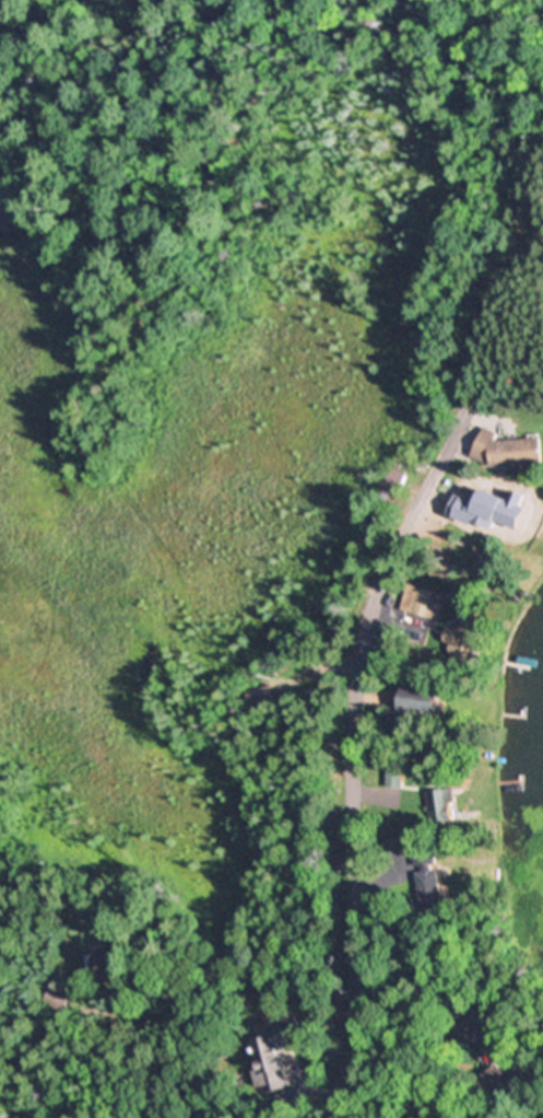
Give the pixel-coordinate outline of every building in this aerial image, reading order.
[(541,439),(542,455),(542,464),(524,466),(526,470),(510,471),(510,466),(494,467),(472,456),(484,432),(486,427),(488,427),(500,432),(497,442),(541,439)] [(410,470),(405,484),(390,478),(396,465),(410,470)] [(406,487),(404,496),(383,489),(387,480),(406,487)] [(383,508),(376,503),(381,491),(389,496),(383,508)] [(534,514),(542,518),(542,538),(514,527),(522,503),(536,509),(534,514)] [(485,516),(479,533),(451,522),(458,505),(485,516)] [(382,520),(377,534),(369,531),(375,516),(382,520)] [(447,594),(440,621),(410,614),(416,586),(447,594)] [(476,657),(474,663),(471,662),(457,657),(458,653),(450,652),(458,626),(462,613),(463,609),(471,612),(488,616),(481,642),(476,657)] [(439,689),(437,720),(396,717),(397,702),(403,703),(404,687),(439,689)] [(434,765),(430,791),(418,790),(410,789),(388,787),(390,760),(392,760),(402,761),(434,765)] [(439,825),(436,826),(435,818),(430,793),(456,789),(458,805),(452,806),(455,823),(439,825)] [(439,864),(418,866),(416,843),(437,841),(439,864)] [(432,908),(424,909),(423,896),(421,874),(420,872),(444,870),(448,906),(444,907),(432,908)] [(418,910),(404,911),(403,898),(409,897),(417,897),(418,909),(418,910)] [(127,955),(129,976),(98,978),(98,966),(93,967),(92,957),(127,955)] [(70,1003),(60,1021),(45,1012),(46,1010),(57,990),(72,999),(70,1003)] [(282,1036),(291,1087),(269,1092),(268,1086),(258,1088),(253,1064),(258,1063),(255,1041),(282,1036)] [(495,1097),(492,1099),(487,1093),(477,1080),(481,1078),(488,1072),(496,1067),(499,1063),(510,1078),(515,1083),(509,1086),(503,1092),(495,1097)]
